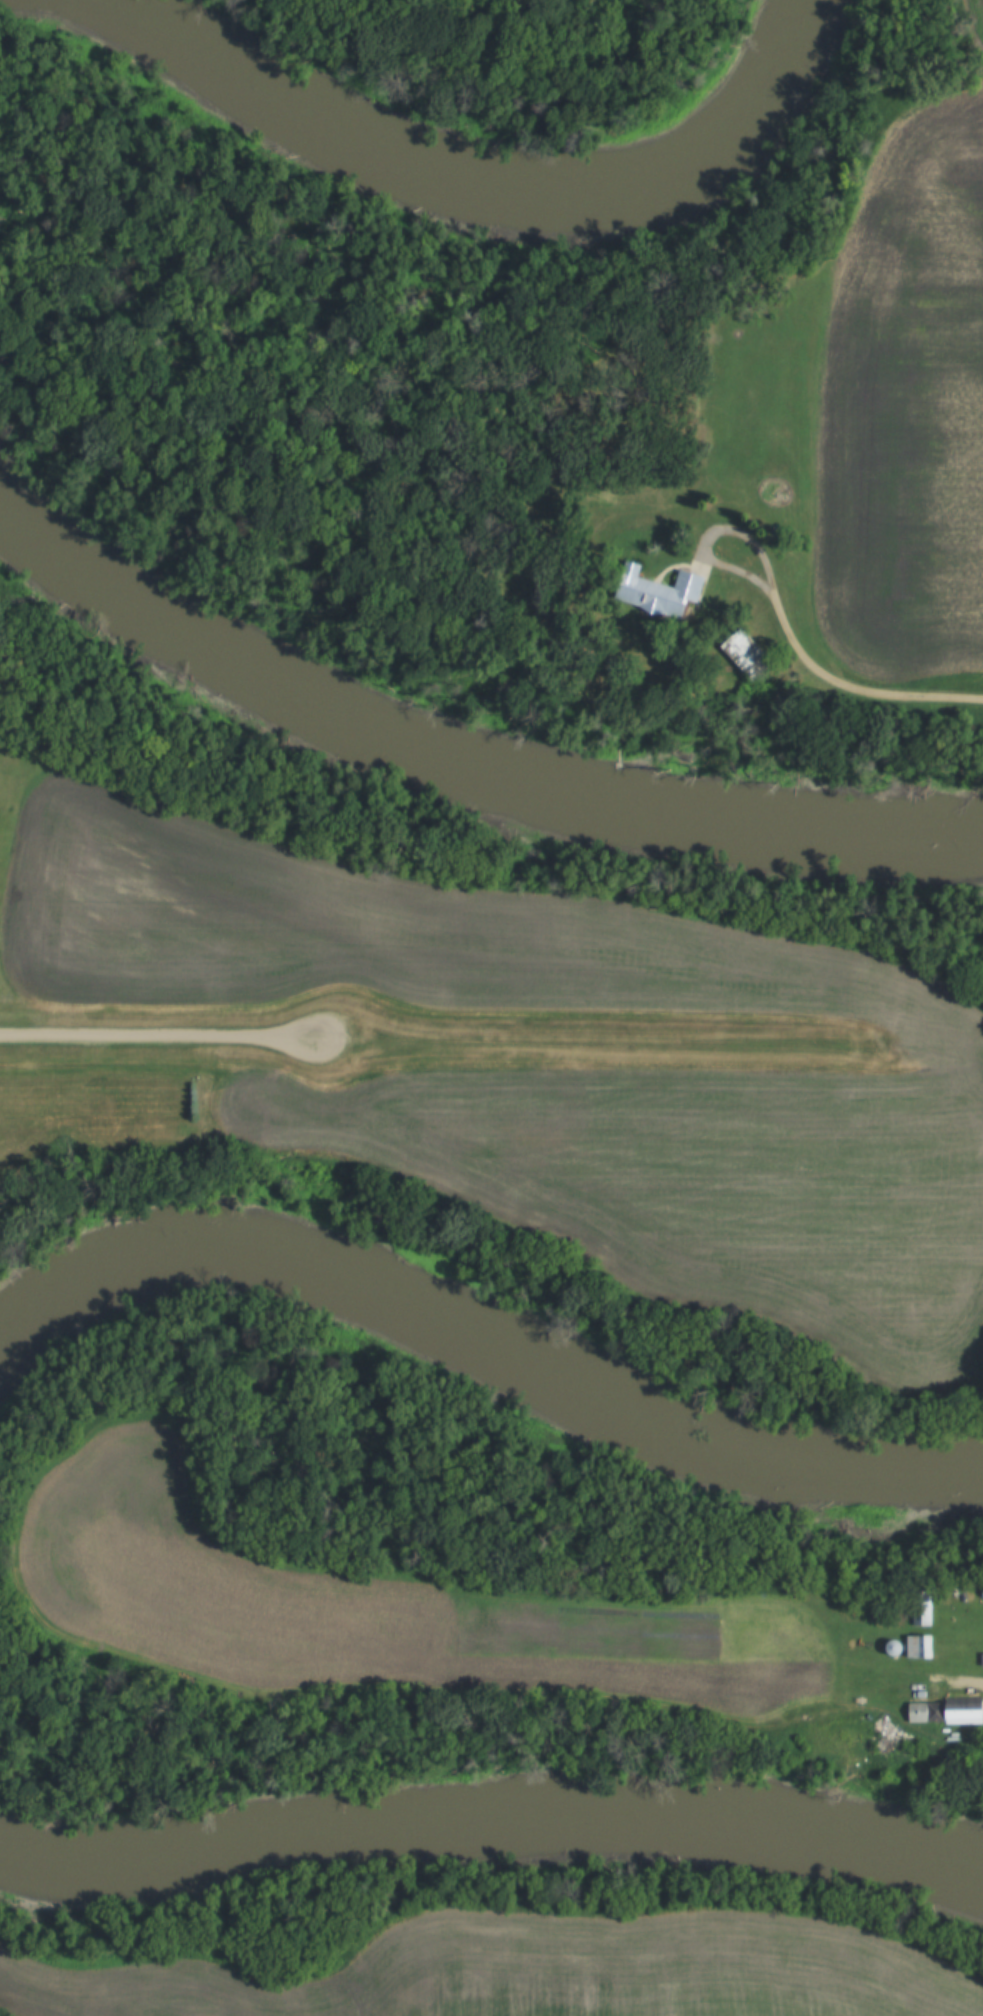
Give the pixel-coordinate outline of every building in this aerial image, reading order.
[(704,575),(678,569),(674,586),(637,577),(641,564),(624,559),(613,600),(681,618),(686,599),(697,602),(704,575)] [(719,646),(752,680),(771,663),(738,628),(719,646)] [(914,1625),(931,1624),(930,1593),(913,1594),(914,1625)] [(930,1657),(930,1634),(906,1635),(906,1657),(930,1657)] [(944,1697),(945,1723),(982,1722),(982,1696),(944,1697)] [(908,1702),(908,1721),(944,1720),(943,1702),(908,1702)]
